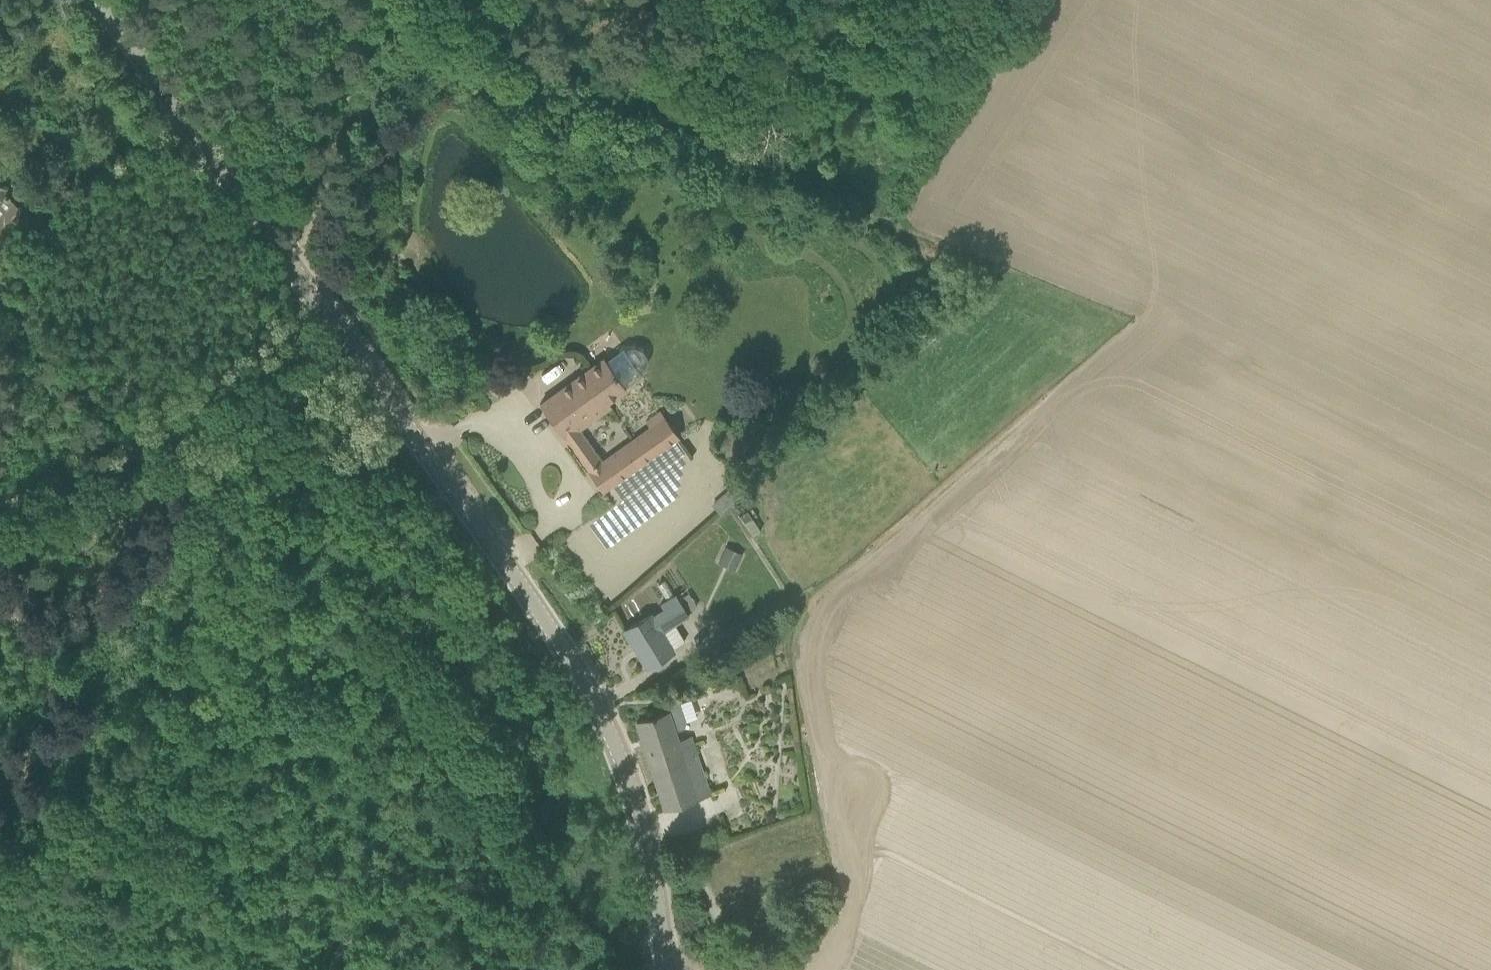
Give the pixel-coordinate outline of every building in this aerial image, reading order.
[(0,187),(0,227),(20,207),(0,187)] [(629,390),(626,387),(644,374),(642,373),(645,370),(647,368),(648,364),(648,361),(647,358),(646,355),(644,352),(642,350),(639,349),(636,348),(633,348),(629,349),(627,350),(625,349),(608,361),(604,356),(540,403),(565,438),(567,441),(613,407),(610,403),(629,390)] [(604,492),(681,436),(667,417),(590,472),(604,492)] [(650,614),(625,629),(648,666),(673,651),(661,632),(689,615),(676,594),(661,603),(664,608),(651,616),(650,614)] [(666,706),(668,711),(637,721),(665,808),(709,794),(690,737),(678,740),(674,729),(683,726),(686,720),(680,701),(666,706)]
